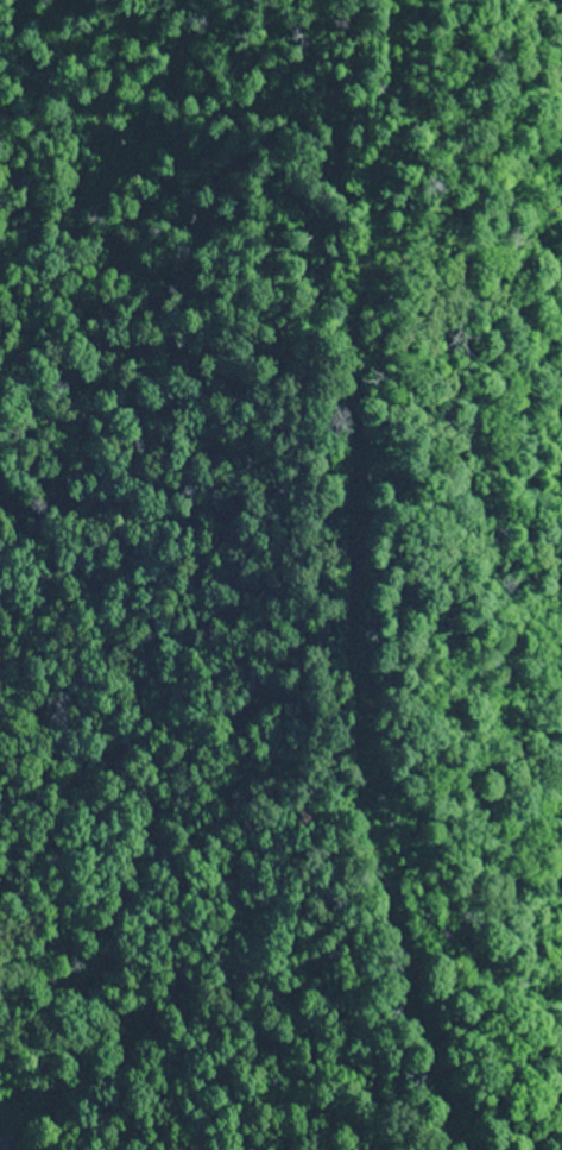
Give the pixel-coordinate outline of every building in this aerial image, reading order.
[(15,1135),(0,1135),(0,1149),(15,1149),(15,1135)]
